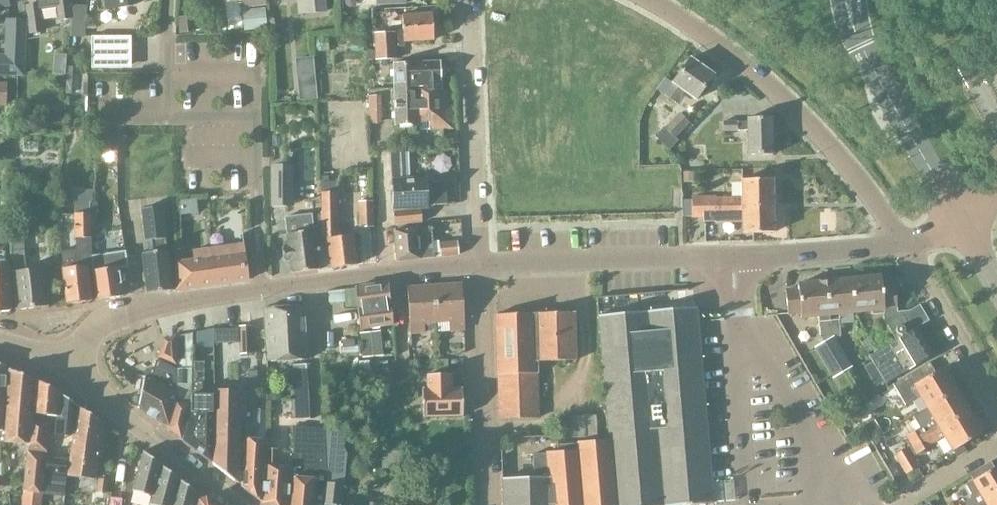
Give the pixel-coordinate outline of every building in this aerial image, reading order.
[(57,8),(59,21),(71,20),(69,8),(67,0),(37,0),(38,4),(25,6),(29,34),(43,32),(40,11),(57,8)] [(105,9),(128,6),(128,0),(104,0),(105,9)] [(300,16),(326,13),(325,5),(324,0),(298,0),(300,16)] [(29,52),(23,7),(7,9),(13,54),(29,52)] [(265,11),(242,13),(244,31),(266,28),(265,11)] [(375,34),(376,50),(377,61),(397,59),(397,47),(404,47),(404,42),(433,40),(431,13),(402,15),(403,32),(375,34)] [(187,14),(173,14),(174,31),(188,30),(187,14)] [(91,37),(91,53),(123,53),(123,36),(91,37)] [(91,53),(91,69),(123,69),(123,53),(91,53)] [(682,92),(692,99),(695,101),(714,73),(691,57),(671,85),(664,80),(657,90),(664,95),(664,96),(674,103),(682,92)] [(394,64),(395,88),(427,87),(427,92),(441,91),(440,62),(394,64)] [(522,71),(494,72),(497,151),(525,150),(524,119),(542,118),(542,109),(562,109),(561,89),(523,90),(522,71)] [(429,129),(450,129),(449,91),(441,91),(427,92),(427,87),(395,88),(396,125),(417,125),(417,119),(429,118),(429,129)] [(368,97),(369,125),(382,124),(381,96),(368,97)] [(648,107),(658,118),(666,110),(656,99),(648,107)] [(53,111),(63,113),(64,101),(54,100),(53,111)] [(678,142),(693,127),(679,114),(665,129),(678,142)] [(737,131),(747,131),(748,156),(771,155),(770,117),(747,118),(747,122),(737,122),(737,121),(722,121),(722,132),(737,132),(737,131)] [(545,131),(526,131),(526,143),(545,143),(545,131)] [(390,154),(391,178),(402,177),(401,166),(409,165),(408,153),(390,154)] [(270,166),(271,208),(294,207),(293,166),(270,166)] [(683,183),(694,183),(694,172),(683,172),(683,183)] [(353,235),(339,237),(338,212),(334,212),(334,193),(337,193),(337,182),(328,182),(328,176),(320,177),(321,193),(320,193),(321,213),(320,213),(321,240),(327,239),(331,269),(357,265),(353,235)] [(715,197),(703,197),(704,208),(715,207),(734,207),(742,207),(773,206),(772,179),(741,180),(741,197),(715,198),(715,197)] [(428,207),(428,206),(446,205),(445,182),(427,183),(426,180),(392,182),(394,209),(428,207)] [(87,266),(92,266),(89,192),(74,192),(75,206),(74,206),(75,250),(61,252),(67,305),(91,302),(87,266)] [(703,197),(692,197),(692,199),(692,209),(693,218),(704,218),(704,208),(703,197)] [(357,202),(359,228),(374,227),(373,202),(357,202)] [(773,206),(742,207),(742,234),(774,233),(773,206)] [(715,207),(704,208),(704,218),(715,218),(715,216),(734,216),(734,207),(715,207)] [(148,292),(171,289),(166,253),(165,253),(163,237),(164,237),(161,210),(142,212),(146,240),(153,239),(155,255),(143,257),(148,292)] [(394,213),(395,225),(421,223),(420,210),(394,213)] [(290,260),(291,273),(319,270),(318,257),(320,257),(318,243),(316,243),(315,231),(313,231),(311,215),(285,218),(287,234),(288,246),(282,247),(284,261),(290,260)] [(428,258),(440,257),(458,255),(457,242),(439,244),(438,242),(433,242),(431,227),(394,231),(397,261),(428,258)] [(23,238),(13,239),(12,272),(17,310),(49,306),(44,268),(27,270),(23,238)] [(211,255),(215,287),(249,282),(244,244),(210,248),(211,255)] [(11,311),(8,262),(6,262),(5,248),(0,248),(0,312),(11,311)] [(176,262),(176,292),(215,287),(211,255),(210,248),(204,249),(193,250),(194,259),(176,262)] [(124,297),(119,270),(128,268),(126,251),(92,256),(92,264),(98,301),(124,297)] [(882,276),(850,279),(854,313),(884,310),(885,321),(888,321),(899,339),(868,357),(877,371),(883,382),(885,385),(929,358),(901,312),(898,312),(895,287),(883,288),(882,276)] [(850,279),(825,281),(831,337),(840,336),(838,315),(854,313),(850,279)] [(786,290),(788,315),(802,313),(802,318),(819,317),(821,338),(831,337),(825,281),(797,284),(798,289),(786,290)] [(356,288),(358,311),(360,329),(392,326),(391,313),(392,313),(390,283),(356,288)] [(461,284),(434,286),(437,322),(449,322),(450,331),(465,330),(461,284)] [(423,324),(437,322),(434,286),(407,288),(411,334),(424,333),(423,324)] [(909,315),(914,324),(925,318),(916,301),(901,309),(905,317),(909,315)] [(308,359),(305,307),(265,309),(268,362),(308,359)] [(598,316),(609,444),(610,444),(616,504),(700,504),(713,503),(698,323),(697,308),(598,316)] [(576,361),(575,313),(495,315),(498,419),(539,418),(537,362),(576,361)] [(236,327),(222,327),(221,359),(232,359),(233,339),(235,340),(236,327)] [(239,327),(240,355),(252,354),(251,327),(239,327)] [(359,333),(361,357),(381,355),(379,331),(359,333)] [(191,409),(191,383),(192,335),(192,334),(185,335),(175,337),(177,390),(169,428),(168,431),(182,440),(191,409)] [(139,409),(169,428),(177,390),(175,337),(164,338),(152,371),(149,369),(146,377),(139,409)] [(818,348),(834,375),(847,367),(832,340),(818,348)] [(921,397),(927,408),(956,391),(943,369),(935,373),(929,363),(892,385),(904,404),(916,397),(917,399),(921,397)] [(313,418),(312,383),(310,365),(292,365),(292,419),(313,418)] [(22,494),(42,496),(47,454),(48,454),(48,449),(51,424),(33,423),(34,413),(38,381),(10,369),(5,443),(26,445),(26,450),(27,450),(22,491),(22,494)] [(250,391),(246,391),(246,403),(256,403),(257,372),(247,371),(247,384),(250,384),(250,391)] [(875,387),(883,382),(877,371),(868,377),(875,387)] [(426,389),(422,389),(422,417),(463,416),(462,388),(451,389),(451,374),(426,375),(426,389)] [(65,395),(38,381),(34,413),(58,417),(55,434),(75,437),(77,423),(79,407),(65,395)] [(182,440),(213,463),(214,422),(213,422),(214,396),(202,395),(202,383),(191,383),(191,409),(182,440)] [(258,403),(256,403),(246,403),(246,391),(214,391),(214,396),(213,422),(214,422),(213,463),(240,484),(241,420),(243,420),(243,424),(252,420),(252,409),(258,410),(258,403)] [(921,428),(907,436),(905,437),(910,446),(969,412),(956,391),(927,408),(934,420),(921,428)] [(102,423),(79,407),(77,423),(75,437),(69,476),(95,480),(102,423)] [(259,410),(258,410),(252,409),(252,420),(243,424),(243,486),(263,502),(267,451),(267,441),(256,441),(257,424),(259,423),(259,410)] [(966,452),(962,445),(982,434),(969,412),(910,446),(894,456),(905,475),(918,468),(912,458),(918,454),(931,446),(945,437),(957,457),(966,452)] [(561,438),(596,437),(596,415),(561,417),(561,438)] [(325,450),(324,430),(293,427),(294,450),(290,504),(325,504),(327,484),(326,452),(325,450)] [(610,444),(609,444),(558,445),(558,454),(533,454),(534,478),(502,479),(503,504),(616,504),(610,444)] [(325,504),(337,504),(340,461),(341,451),(325,450),(326,452),(327,484),(325,504)] [(133,492),(152,497),(153,497),(161,465),(144,451),(133,492)] [(267,451),(263,502),(267,504),(288,504),(291,467),(276,467),(277,451),(267,451)] [(59,474),(61,459),(47,458),(46,472),(59,474)] [(996,496),(996,466),(994,468),(990,462),(969,474),(973,482),(965,486),(969,493),(971,496),(970,500),(966,502),(962,504),(981,504),(996,496)] [(150,504),(172,504),(179,479),(161,465),(153,497),(152,497),(150,504)] [(91,504),(105,504),(108,480),(98,479),(96,491),(92,491),(92,494),(91,504)] [(198,493),(179,479),(172,504),(194,504),(198,493)] [(22,494),(21,504),(42,504),(42,496),(22,494)] [(981,504),(996,504),(996,496),(981,504)]
